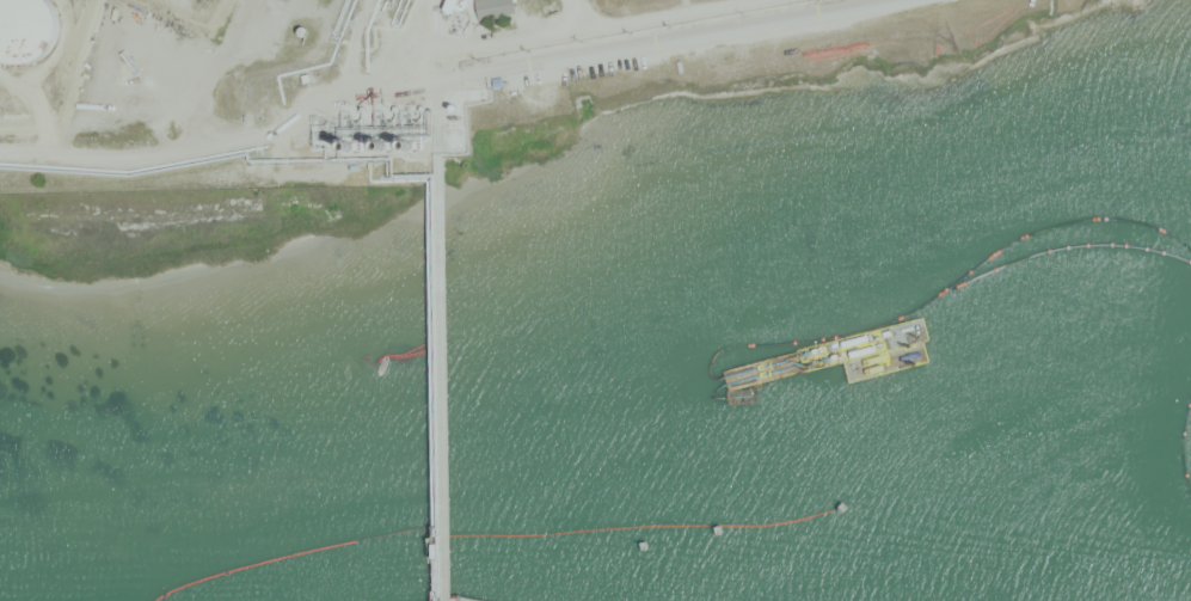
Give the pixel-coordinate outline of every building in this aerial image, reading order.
[(30,67),(42,62),(53,54),(60,43),(62,30),(61,18),(55,6),(49,0),(0,0),(0,58),(5,62),(17,67),(30,67)] [(478,20),(515,12),(512,0),(474,0),(478,20)] [(495,79),(502,76),(503,84),(496,86),(495,79)] [(329,125),(348,123),(350,137),(331,141),(329,125)]
